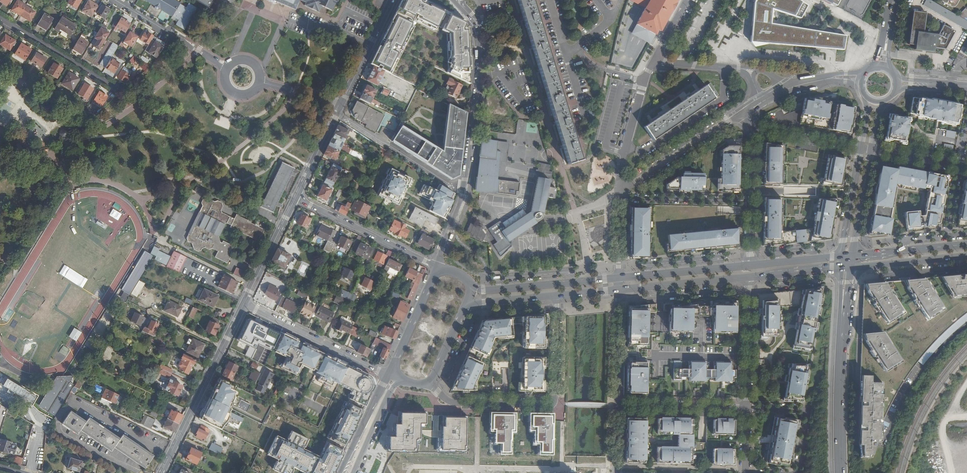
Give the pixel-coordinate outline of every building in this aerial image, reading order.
[(21,15),(21,14),(26,6),(27,5),(19,0),(18,0),(12,10),(21,15)] [(69,3),(77,8),(83,0),(71,0),(69,3)] [(158,8),(172,17),(172,16),(180,3),(175,0),(144,0),(153,5),(158,8)] [(203,5),(209,8),(214,0),(195,0),(203,5)] [(273,2),(274,0),(295,9),(300,0),(268,0),(273,2)] [(306,2),(304,6),(320,13),(323,7),(328,9),(332,11),(337,0),(301,0),(306,2)] [(390,70),(409,23),(431,32),(444,9),(425,0),(397,0),(368,60),(390,70)] [(527,31),(544,40),(532,0),(518,0),(527,31)] [(681,0),(630,0),(645,8),(634,28),(659,41),(681,0)] [(750,42),(755,47),(768,44),(796,46),(837,50),(844,50),(846,35),(794,27),(770,24),(772,9),(800,18),(806,5),(799,0),(754,0),(753,3),(750,42)] [(92,17),(99,6),(98,5),(95,3),(94,4),(89,1),(83,11),(92,17)] [(186,7),(180,3),(172,16),(178,20),(176,24),(184,30),(188,24),(189,23),(198,8),(189,3),(186,7)] [(106,20),(111,12),(100,5),(95,13),(97,15),(95,18),(102,22),(104,19),(106,20)] [(26,6),(21,14),(31,20),(36,12),(26,6)] [(963,10),(957,18),(966,24),(966,13),(963,10)] [(467,23),(445,12),(435,32),(438,33),(440,74),(469,88),(467,23)] [(946,49),(955,33),(943,26),(938,36),(925,35),(927,14),(913,12),(910,31),(909,44),(908,46),(930,49),(933,50),(945,51),(946,49)] [(47,30),(53,19),(45,14),(38,24),(47,30)] [(72,33),(77,25),(63,17),(56,29),(60,31),(62,27),(72,33)] [(116,27),(119,22),(115,19),(111,26),(113,27),(111,29),(114,31),(116,27)] [(131,24),(121,19),(119,22),(116,27),(126,32),(131,24)] [(98,33),(107,38),(109,34),(109,31),(107,30),(106,31),(105,30),(106,29),(103,27),(102,29),(101,29),(98,33)] [(527,31),(531,42),(547,50),(544,40),(527,31)] [(100,48),(107,38),(98,33),(95,39),(94,39),(92,43),(100,48)] [(132,47),(138,37),(130,33),(125,42),(132,47)] [(141,40),(148,44),(153,36),(149,34),(148,35),(145,33),(141,40)] [(15,41),(6,35),(0,43),(10,50),(15,41)] [(166,44),(155,37),(146,51),(157,58),(161,52),(162,52),(164,48),(166,44)] [(80,38),(74,48),(81,54),(88,42),(80,38)] [(547,50),(531,42),(568,164),(582,160),(547,50)] [(32,49),(21,43),(15,53),(26,60),(32,49)] [(112,59),(119,46),(114,43),(100,64),(106,68),(112,59)] [(47,59),(37,53),(31,61),(42,67),(47,59)] [(120,64),(112,59),(106,68),(114,73),(120,64)] [(63,69),(54,63),(48,73),(57,78),(63,69)] [(384,71),(373,66),(371,71),(366,80),(377,85),(379,81),(383,83),(385,79),(381,77),(384,71)] [(132,73),(124,68),(118,78),(126,83),(127,81),(129,82),(132,77),(130,76),(132,73)] [(73,90),(79,79),(70,73),(63,83),(73,90)] [(458,100),(464,87),(451,81),(449,86),(453,88),(449,96),(458,100)] [(87,100),(93,89),(85,84),(78,94),(87,100)] [(649,122),(644,125),(652,137),(715,96),(707,84),(699,89),(649,122)] [(365,85),(361,93),(362,94),(373,99),(377,90),(365,85)] [(102,106),(108,97),(100,92),(94,101),(102,106)] [(430,99),(415,92),(411,100),(416,102),(415,105),(425,110),(430,99)] [(362,94),(360,98),(370,103),(371,101),(377,104),(378,101),(373,99),(362,94)] [(827,102),(828,96),(820,97),(812,99),(805,98),(800,124),(849,133),(849,128),(851,128),(854,112),(852,112),(853,107),(829,102),(827,102)] [(913,97),(911,113),(916,114),(916,112),(919,113),(918,114),(918,115),(939,118),(940,111),(943,111),(942,119),(948,120),(948,121),(958,122),(961,103),(958,103),(958,102),(951,101),(951,102),(945,101),(945,100),(938,99),(938,100),(932,99),(922,97),(922,98),(913,97)] [(353,110),(351,110),(352,114),(354,114),(355,115),(355,116),(355,117),(356,118),(357,119),(367,124),(366,127),(376,132),(385,116),(357,102),(353,110)] [(464,110),(446,102),(440,147),(397,124),(386,141),(451,175),(457,173),(464,110)] [(94,118),(96,115),(87,110),(85,113),(94,118)] [(896,114),(890,113),(886,139),(892,140),(892,139),(899,140),(899,141),(905,143),(908,126),(900,125),(901,122),(909,124),(910,117),(904,116),(903,117),(896,116),(896,114)] [(515,131),(517,119),(489,115),(487,127),(515,131)] [(341,127),(337,125),(333,133),(344,139),(349,131),(351,132),(352,130),(343,123),(341,127)] [(60,131),(59,132),(59,134),(59,135),(60,137),(61,138),(62,139),(64,139),(66,139),(67,138),(69,137),(69,135),(69,133),(69,131),(68,130),(66,129),(64,129),(63,129),(61,130),(60,131)] [(956,132),(947,130),(946,137),(955,138),(956,132)] [(344,139),(333,133),(327,145),(339,151),(344,139)] [(473,190),(514,195),(515,191),(517,191),(518,182),(495,179),(496,174),(498,161),(505,162),(508,142),(496,141),(480,139),(478,156),(475,177),(473,190)] [(780,146),(765,143),(765,144),(764,149),(764,152),(764,161),(763,161),(763,164),(763,169),(764,169),(764,173),(764,182),(771,182),(778,182),(781,183),(781,178),(781,171),(782,160),(782,154),(782,149),(782,146),(780,146)] [(944,144),(943,150),(953,152),(954,145),(944,144)] [(339,151),(327,145),(323,154),(334,160),(339,151)] [(738,189),(739,145),(727,146),(721,150),(721,178),(717,178),(718,188),(723,188),(723,190),(730,190),(730,189),(738,189)] [(828,154),(823,182),(832,184),(831,185),(840,185),(845,158),(828,154)] [(279,203),(292,176),(295,177),(296,174),(293,173),(295,169),(283,163),(261,207),(273,213),(277,207),(282,208),(283,206),(279,203)] [(341,168),(333,164),(324,181),(332,185),(341,168)] [(925,186),(927,172),(912,169),(912,172),(908,172),(908,168),(897,167),(897,169),(887,167),(887,169),(887,171),(881,173),(880,172),(873,203),(875,204),(872,215),(889,218),(891,207),(888,206),(889,199),(891,199),(895,181),(902,182),(902,183),(916,187),(917,185),(925,186)] [(381,188),(378,195),(385,198),(385,197),(392,200),(391,201),(398,205),(401,198),(402,198),(404,195),(403,194),(406,188),(407,189),(409,185),(408,185),(411,178),(404,175),(404,176),(397,173),(398,172),(391,168),(388,175),(387,175),(385,178),(386,179),(383,185),(382,184),(380,188),(381,188)] [(705,189),(705,174),(697,174),(697,172),(683,173),(683,176),(677,176),(667,184),(667,187),(679,188),(679,189),(697,189),(705,189)] [(948,176),(927,172),(925,186),(924,187),(930,188),(924,216),(923,215),(919,216),(919,211),(905,212),(907,228),(907,232),(938,229),(948,176)] [(542,219),(550,180),(538,177),(531,212),(505,228),(500,221),(488,229),(497,242),(493,245),(499,253),(511,245),(509,241),(542,219)] [(966,180),(965,181),(964,190),(963,192),(964,192),(963,195),(962,200),(962,203),(957,227),(966,226),(966,180)] [(332,185),(324,181),(316,196),(325,200),(333,185),(332,185)] [(432,204),(429,210),(444,218),(449,207),(452,200),(450,199),(453,193),(441,185),(438,191),(434,190),(433,190),(432,189),(424,184),(421,189),(423,190),(421,193),(429,198),(428,199),(431,200),(430,203),(432,204)] [(359,194),(358,197),(369,203),(370,201),(366,198),(366,197),(359,194)] [(763,246),(821,240),(821,237),(828,237),(829,234),(831,234),(832,232),(837,199),(818,198),(816,211),(815,211),(813,220),(814,220),(813,228),(780,231),(780,218),(779,218),(779,212),(780,212),(781,198),(764,197),(763,212),(763,221),(763,246)] [(202,199),(219,208),(220,206),(219,203),(215,201),(212,202),(204,198),(202,199)] [(218,210),(219,208),(202,199),(201,199),(200,202),(201,205),(197,211),(203,214),(199,223),(201,224),(219,233),(223,225),(222,223),(224,222),(228,225),(228,226),(254,240),(256,235),(257,235),(260,229),(256,226),(256,225),(253,223),(252,225),(248,222),(234,214),(231,219),(219,212),(218,210)] [(355,213),(364,218),(370,207),(356,200),(351,209),(355,211),(355,213)] [(332,209),(335,210),(345,215),(348,209),(335,202),(332,209)] [(409,219),(423,226),(426,220),(435,224),(438,219),(415,207),(409,219)] [(631,253),(631,258),(648,257),(648,235),(647,235),(647,231),(649,231),(649,207),(631,207),(630,253),(631,253)] [(203,214),(197,211),(187,233),(189,233),(193,224),(199,227),(201,224),(199,223),(203,214)] [(312,220),(302,214),(298,223),(307,227),(309,223),(310,224),(312,220)] [(878,235),(889,234),(891,222),(888,221),(872,218),(869,233),(878,235)] [(400,236),(405,225),(394,220),(389,230),(394,232),(394,233),(400,236)] [(483,241),(487,230),(470,223),(466,234),(483,241)] [(217,235),(219,233),(201,224),(199,227),(193,224),(189,233),(187,233),(184,238),(185,241),(189,243),(191,247),(201,252),(204,252),(206,250),(207,249),(211,251),(214,251),(220,254),(217,259),(229,266),(238,250),(225,243),(224,245),(217,241),(216,235),(217,235)] [(338,235),(339,233),(333,230),(332,231),(321,225),(316,235),(327,240),(327,241),(333,244),(334,244),(338,235)] [(721,250),(737,248),(737,233),(737,228),(719,230),(719,229),(709,229),(709,230),(693,232),(693,231),(683,232),(683,233),(669,234),(670,243),(667,243),(667,255),(686,253),(686,249),(692,249),(692,252),(715,250),(714,246),(720,246),(721,250)] [(428,249),(433,239),(422,234),(417,243),(428,249)] [(351,242),(338,235),(334,244),(347,250),(351,242)] [(368,259),(372,250),(361,244),(356,253),(368,259)] [(154,260),(166,265),(171,256),(159,251),(160,249),(154,246),(150,253),(153,255),(156,256),(154,260)] [(292,256),(278,248),(272,261),(284,267),(289,259),(290,260),(292,256)] [(392,252),(388,250),(385,256),(378,252),(374,260),(382,264),(383,263),(386,265),(389,259),(392,252)] [(166,267),(178,272),(182,265),(186,257),(174,251),(166,267)] [(131,294),(154,256),(146,252),(123,289),(131,294)] [(389,259),(386,265),(384,268),(388,271),(390,268),(398,272),(402,265),(389,259)] [(233,274),(243,280),(247,273),(236,267),(233,274)] [(355,272),(346,268),(342,276),(350,280),(355,272)] [(414,279),(417,272),(409,268),(405,276),(411,279),(414,279)] [(423,275),(417,272),(414,279),(411,286),(413,288),(408,298),(412,301),(423,275)] [(941,276),(952,295),(966,293),(966,273),(941,276)] [(232,294),(238,282),(224,275),(218,287),(232,294)] [(906,279),(903,279),(929,321),(946,310),(926,277),(906,279)] [(374,282),(365,278),(361,286),(370,290),(374,282)] [(863,282),(889,327),(907,316),(886,280),(863,282)] [(279,290),(270,285),(265,294),(270,296),(269,297),(277,301),(281,294),(278,292),(279,290)] [(790,291),(791,306),(798,305),(799,301),(802,301),(800,311),(802,311),(801,315),(799,315),(798,320),(815,323),(818,308),(817,308),(818,304),(822,305),(825,287),(790,291)] [(213,308),(218,296),(204,289),(199,301),(213,308)] [(300,289),(297,294),(306,299),(308,293),(300,289)] [(791,306),(790,291),(758,294),(758,308),(761,308),(761,316),(761,336),(777,336),(777,323),(779,323),(779,320),(777,320),(777,317),(779,317),(779,313),(778,313),(778,306),(785,306),(791,306)] [(346,299),(338,295),(335,300),(339,302),(338,304),(342,306),(346,299)] [(298,304),(283,296),(278,305),(293,312),(298,304)] [(670,314),(669,331),(677,332),(677,330),(685,330),(685,332),(692,332),(693,316),(694,316),(694,315),(698,315),(705,315),(712,316),(713,316),(713,332),(721,332),(721,330),(728,330),(728,332),(735,332),(736,317),(734,317),(734,313),(736,313),(736,296),(676,302),(673,302),(673,308),(673,309),(675,309),(675,314),(670,314)] [(169,301),(165,310),(177,316),(182,308),(169,301)] [(316,306),(305,301),(299,312),(310,318),(316,306)] [(401,301),(397,310),(406,314),(410,305),(401,301)] [(656,303),(629,306),(628,337),(629,337),(629,344),(636,345),(636,343),(639,343),(639,345),(648,345),(648,341),(647,341),(647,337),(647,321),(647,312),(648,312),(656,312),(656,303)] [(335,313),(321,306),(316,315),(330,323),(335,313)] [(193,317),(197,309),(193,307),(189,316),(193,317)] [(406,314),(397,310),(393,317),(402,322),(406,314)] [(144,327),(148,319),(136,313),(131,321),(144,328),(144,327)] [(474,355),(480,357),(482,354),(484,354),(489,342),(487,341),(489,337),(491,336),(510,335),(509,323),(523,322),(523,348),(543,348),(544,314),(481,320),(478,326),(480,326),(478,330),(477,329),(467,350),(473,353),(474,355)] [(144,328),(142,331),(153,336),(155,332),(154,332),(158,324),(151,320),(147,328),(144,327),(144,328)] [(353,327),(353,326),(341,320),(336,329),(341,331),(342,330),(349,334),(353,327)] [(815,323),(798,320),(798,325),(798,326),(799,326),(798,329),(797,329),(794,346),(809,349),(813,328),(814,329),(815,323)] [(214,335),(219,326),(210,322),(206,331),(214,335)] [(276,336),(280,328),(275,325),(271,333),(276,336)] [(358,329),(353,327),(349,334),(355,336),(358,329)] [(385,335),(394,340),(398,332),(388,328),(385,335)] [(326,355),(281,332),(274,346),(273,348),(290,356),(284,368),(296,374),(302,363),(318,370),(325,357),(326,355)] [(883,334),(862,335),(866,346),(885,374),(902,364),(883,334)] [(246,346),(256,350),(261,340),(251,335),(246,346)] [(381,356),(378,363),(383,365),(392,345),(375,338),(373,342),(383,348),(382,351),(384,352),(382,356),(381,356)] [(198,357),(204,345),(193,340),(187,352),(198,357)] [(238,350),(241,343),(234,341),(232,348),(238,350)] [(63,345),(59,353),(65,357),(70,350),(63,345)] [(361,345),(357,352),(366,357),(367,354),(369,351),(370,349),(361,345)] [(459,369),(450,389),(471,390),(472,383),(479,369),(477,368),(480,363),(478,362),(480,357),(474,355),(473,353),(467,350),(461,365),(462,366),(460,369),(459,369)] [(193,366),(196,360),(184,354),(181,359),(182,360),(179,365),(181,366),(180,370),(188,374),(193,365),(193,366)] [(326,355),(325,357),(347,368),(348,366),(340,362),(340,361),(334,358),(334,359),(326,355)] [(325,357),(318,370),(317,372),(322,375),(325,376),(325,378),(330,380),(331,379),(335,381),(339,383),(340,382),(347,368),(325,357)] [(543,392),(543,357),(522,357),(522,383),(517,383),(517,392),(543,392)] [(629,392),(634,392),(635,391),(641,391),(641,392),(646,392),(647,359),(639,359),(639,360),(639,362),(636,361),(636,360),(629,360),(629,365),(627,365),(627,388),(629,388),(629,392)] [(678,378),(681,378),(681,376),(689,376),(689,380),(705,380),(705,377),(714,377),(714,380),(732,381),(732,377),(734,377),(735,369),(731,369),(731,362),(720,361),(720,363),(717,362),(717,361),(714,361),(714,369),(706,369),(706,361),(689,360),(689,368),(681,368),(682,360),(674,360),(674,379),(678,379),(678,378)] [(230,361),(227,368),(235,372),(238,365),(230,361)] [(785,399),(801,399),(804,387),(802,386),(803,383),(804,383),(808,364),(791,363),(790,368),(789,367),(787,382),(789,382),(789,385),(787,384),(785,399)] [(161,365),(160,368),(171,374),(172,371),(161,365)] [(364,405),(372,389),(373,385),(373,382),(372,379),(370,376),(348,366),(347,368),(340,382),(352,388),(348,398),(364,405)] [(160,368),(158,372),(169,378),(171,374),(160,368)] [(235,372),(227,368),(223,375),(231,379),(235,372)] [(261,373),(253,369),(248,379),(253,381),(256,383),(261,373)] [(274,380),(276,375),(266,370),(259,384),(260,385),(257,390),(264,393),(272,379),(274,380)] [(333,385),(335,381),(331,379),(330,380),(325,378),(325,376),(322,375),(320,379),(333,385)] [(42,410),(50,414),(68,381),(61,377),(42,410)] [(216,388),(213,395),(214,395),(212,399),(217,402),(225,406),(227,407),(229,408),(231,404),(233,404),(233,405),(247,412),(251,404),(234,396),(235,392),(232,391),(236,385),(220,377),(215,387),(216,388)] [(870,377),(861,377),(858,447),(859,453),(861,460),(872,461),(875,446),(875,441),(879,441),(882,383),(870,383),(870,377)] [(32,406),(37,396),(6,380),(1,389),(32,406)] [(171,380),(168,386),(166,390),(178,396),(182,386),(171,380)] [(92,389),(101,394),(104,388),(95,384),(92,389)] [(118,396),(109,391),(105,399),(114,403),(118,396)] [(217,402),(211,398),(209,402),(207,402),(206,404),(199,418),(221,429),(223,425),(226,427),(227,423),(229,424),(228,425),(235,428),(239,429),(244,419),(230,412),(231,409),(229,408),(227,407),(225,406),(217,402)] [(327,438),(346,446),(362,409),(345,401),(327,438)] [(168,419),(178,425),(183,416),(172,410),(171,412),(167,411),(164,418),(168,419)] [(416,453),(416,452),(419,452),(419,439),(422,439),(422,430),(433,431),(433,420),(432,420),(432,415),(429,415),(426,415),(426,411),(397,411),(397,418),(399,418),(399,424),(394,424),(394,436),(388,436),(388,452),(395,452),(416,453)] [(146,468),(152,457),(122,436),(118,440),(88,420),(85,423),(70,413),(63,424),(78,434),(81,430),(112,451),(115,446),(146,468)] [(509,413),(489,413),(489,424),(491,424),(490,432),(495,433),(495,444),(501,444),(501,454),(514,454),(514,440),(511,440),(511,432),(517,432),(517,413),(509,413)] [(552,414),(529,413),(528,427),(533,427),(533,440),(535,441),(535,450),(538,450),(537,455),(552,455),(553,428),(552,428),(552,414)] [(158,415),(156,420),(162,423),(164,418),(158,415)] [(438,428),(438,431),(443,431),(443,438),(439,438),(438,453),(468,454),(468,422),(467,422),(467,416),(438,416),(438,428)] [(144,426),(151,429),(156,420),(149,417),(144,426)] [(777,462),(789,465),(797,420),(785,417),(784,419),(777,417),(774,417),(771,435),(773,435),(772,442),(771,441),(771,442),(770,442),(766,463),(776,464),(777,462)] [(646,418),(627,418),(626,436),(628,436),(627,442),(626,442),(626,462),(645,462),(645,445),(644,445),(644,435),(646,435),(646,418)] [(692,419),(658,418),(658,434),(678,434),(678,447),(657,446),(657,462),(691,462),(692,419)] [(163,427),(174,433),(178,425),(168,419),(163,427)] [(714,420),(713,434),(734,434),(734,420),(714,420)] [(204,441),(210,430),(202,426),(200,430),(199,429),(197,433),(198,434),(196,437),(204,441)] [(322,459),(320,458),(321,457),(305,449),(310,439),(293,431),(288,441),(278,436),(268,455),(278,460),(274,470),(281,472),(293,472),(295,468),(306,472),(334,472),(344,451),(330,444),(322,459)] [(12,443),(1,439),(0,442),(0,451),(4,452),(9,453),(9,452),(14,454),(16,447),(11,445),(12,443)] [(209,449),(220,455),(223,448),(212,443),(209,449)] [(196,464),(201,453),(192,448),(186,459),(196,464)] [(733,449),(713,448),(713,463),(733,463),(733,449)] [(14,464),(17,464),(21,466),(23,458),(19,457),(16,456),(14,464)] [(83,462),(71,458),(68,468),(73,470),(79,472),(80,470),(83,471),(85,464),(82,463),(83,462)]
